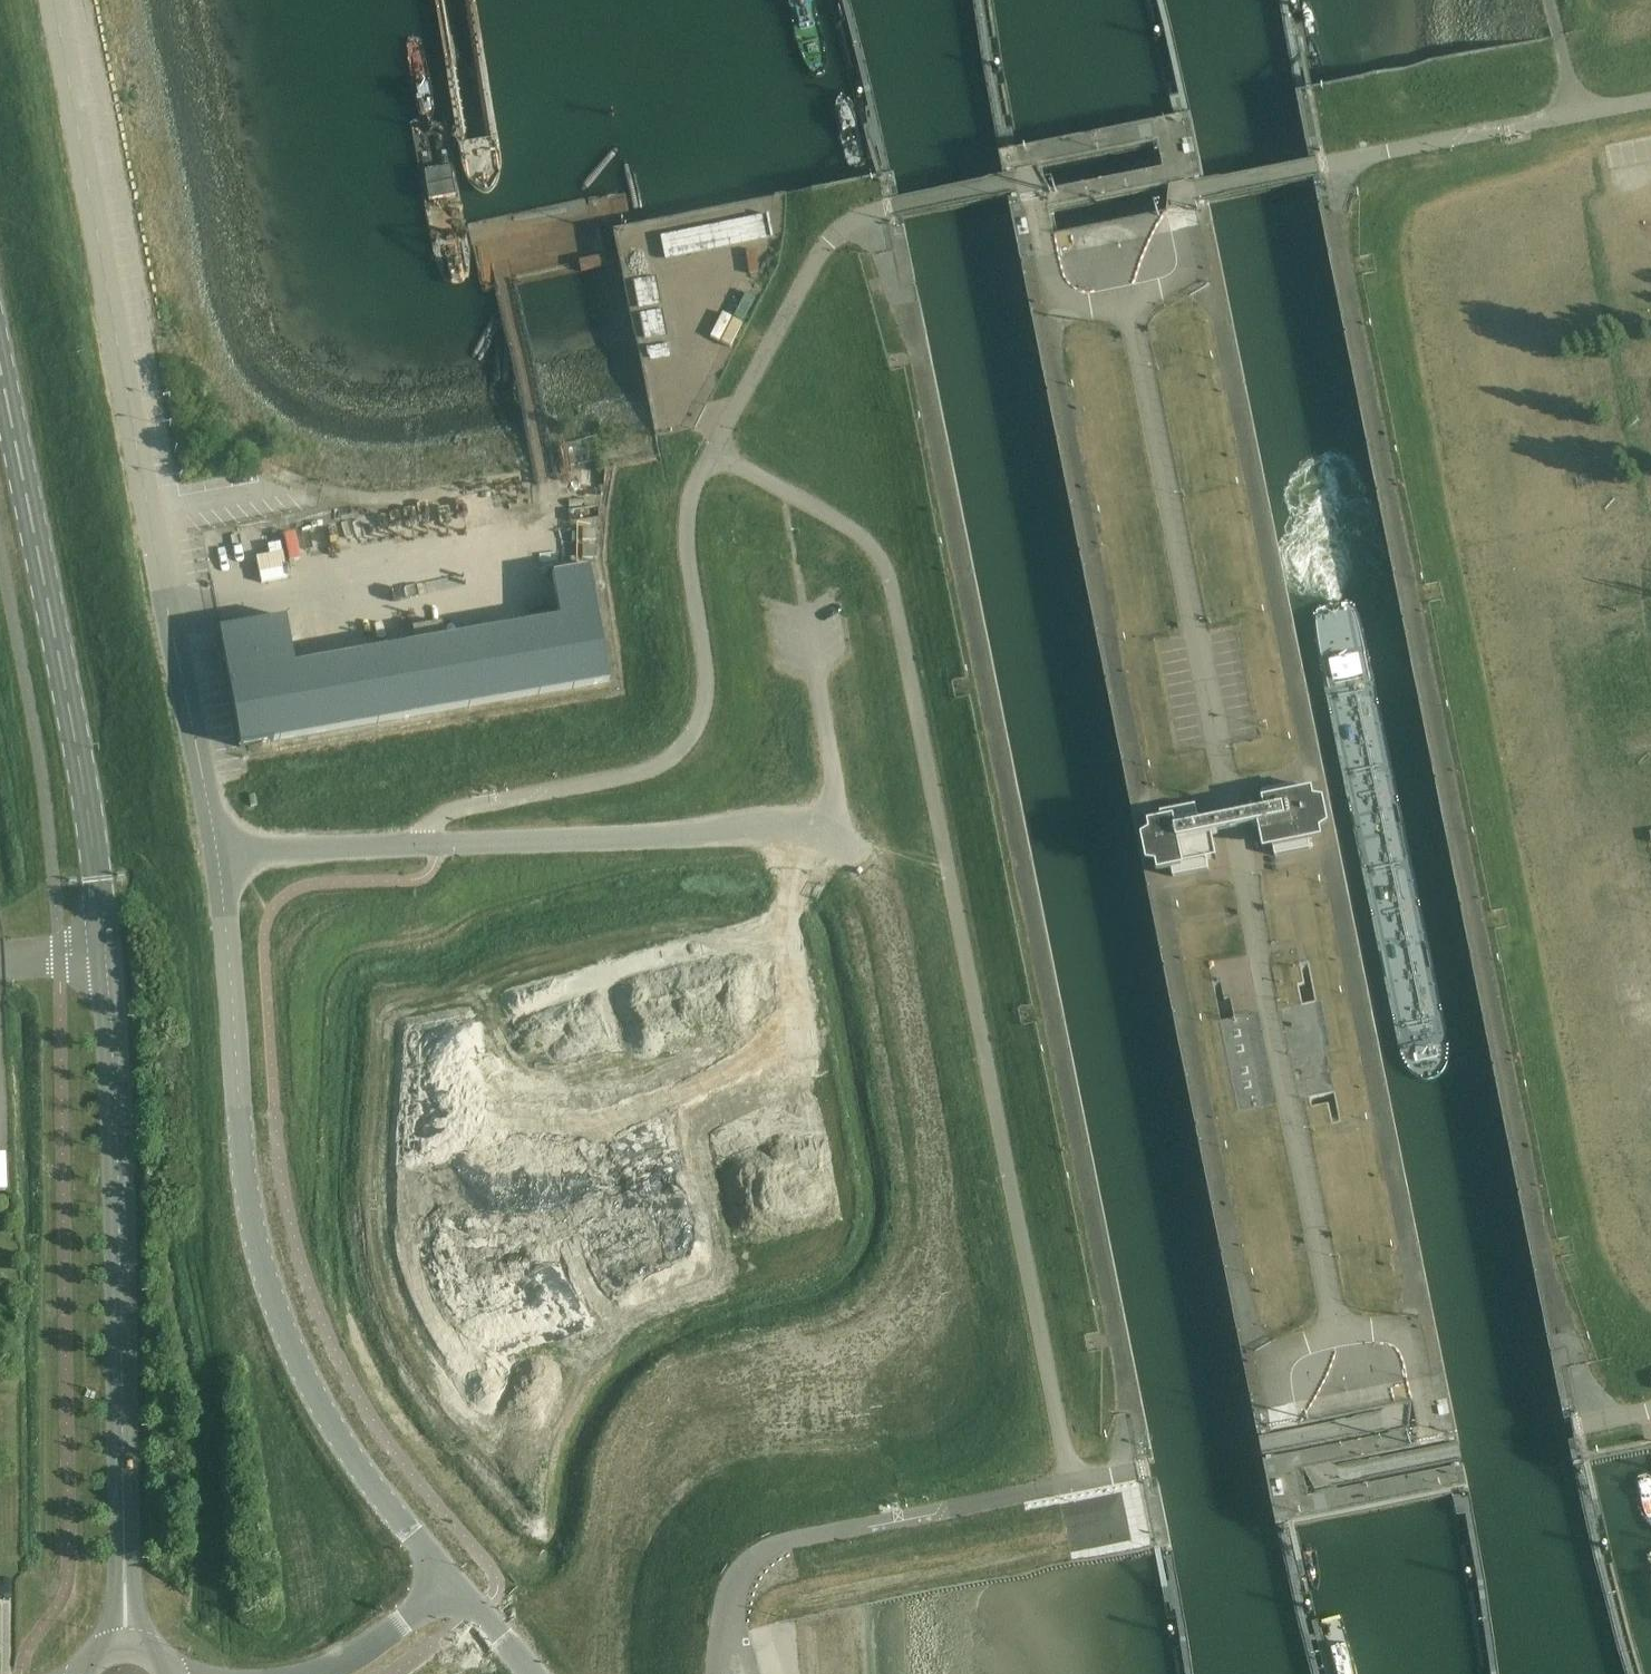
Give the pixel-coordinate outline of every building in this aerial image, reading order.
[(762,209),(662,228),(666,250),(766,231),(762,209)] [(748,265),(758,265),(757,244),(747,244),(748,265)] [(633,277),(640,303),(659,297),(652,271),(633,277)] [(640,306),(642,329),(661,327),(659,304),(640,306)] [(719,337),(734,311),(723,305),(708,331),(719,337)] [(656,454),(651,428),(611,436),(617,462),(656,454)] [(598,436),(555,445),(561,474),(604,465),(598,436)] [(602,517),(603,489),(571,487),(570,516),(602,517)] [(596,530),(582,530),(582,541),(596,541),(596,530)] [(584,559),(598,558),(598,547),(584,547),(584,559)] [(286,618),(219,629),(240,747),(242,747),(274,741),(609,682),(596,613),(588,568),(552,574),(560,620),(445,640),(442,623),(412,628),(415,644),(295,666),(286,618)] [(1236,817),(1200,825),(1196,806),(1161,813),(1162,820),(1149,823),(1151,835),(1142,836),(1148,863),(1156,861),(1159,873),(1173,870),(1174,878),(1210,871),(1203,837),(1235,831),(1238,830),(1259,826),(1264,851),(1274,849),(1276,857),(1312,850),(1310,842),(1324,839),(1321,828),(1330,826),(1325,799),(1316,801),(1313,789),(1300,792),(1298,785),(1263,792),(1266,811),(1236,817)] [(1215,973),(1226,972),(1233,1011),(1258,1006),(1248,949),(1212,956),(1215,973)] [(1245,1053),(1238,1018),(1224,1021),(1241,1103),(1254,1101),(1244,1053),(1245,1053)] [(1326,1043),(1296,1047),(1302,1091),(1331,1087),(1326,1043)]
